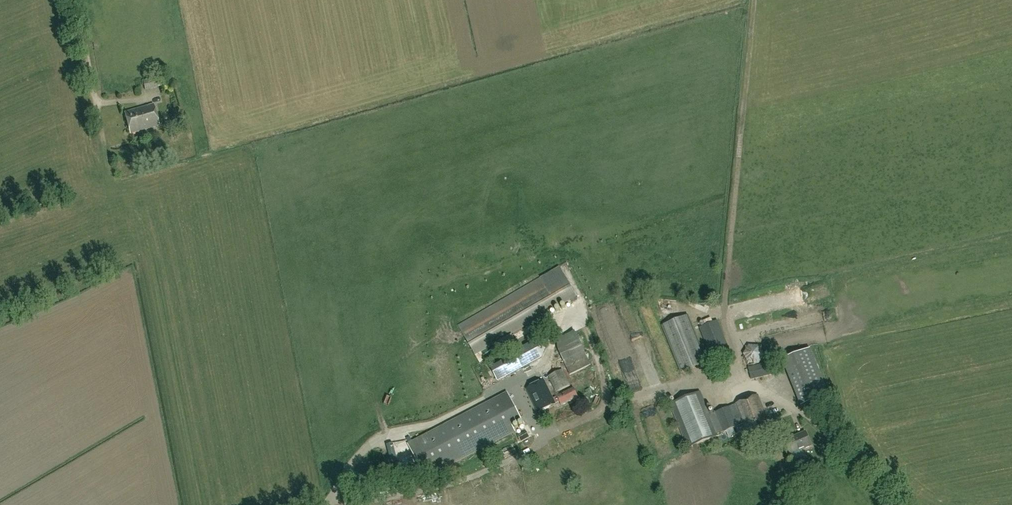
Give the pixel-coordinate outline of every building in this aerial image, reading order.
[(154,78),(143,80),(145,89),(156,86),(154,78)] [(129,133),(158,125),(152,104),(124,112),(129,133)] [(185,116),(181,117),(180,115),(170,117),(173,127),(183,124),(183,123),(187,122),(185,116)] [(566,268),(569,274),(574,272),(571,265),(566,268)] [(577,301),(561,270),(559,267),(458,326),(463,336),(473,355),(474,354),(478,362),(485,359),(480,351),(497,342),(501,349),(514,341),(511,334),(527,326),(570,300),(572,304),(577,301)] [(685,316),(663,325),(681,372),(704,363),(685,316)] [(716,321),(698,328),(713,363),(730,356),(716,321)] [(586,358),(575,335),(555,345),(565,367),(586,358)] [(542,358),(547,346),(542,337),(522,348),(524,351),(499,364),(506,377),(542,358)] [(626,349),(624,340),(621,341),(622,343),(620,343),(626,370),(634,369),(629,348),(626,349)] [(749,345),(743,355),(747,364),(759,364),(764,355),(760,346),(749,345)] [(801,406),(829,395),(811,349),(783,360),(801,406)] [(747,367),(751,379),(778,372),(774,361),(747,367)] [(555,396),(556,396),(558,401),(560,405),(577,397),(573,387),(570,389),(560,369),(547,376),(555,392),(565,387),(566,391),(555,396)] [(670,373),(662,375),(666,388),(673,385),(670,373)] [(558,401),(556,396),(551,398),(542,380),(525,389),(537,412),(558,401)] [(700,391),(668,404),(685,448),(718,435),(717,433),(742,423),(747,438),(770,429),(757,395),(709,414),(700,391)] [(408,444),(425,477),(514,431),(512,425),(521,420),(507,393),(408,444)] [(529,437),(527,432),(518,437),(521,442),(529,437)] [(789,454),(810,446),(804,432),(783,440),(789,454)]
